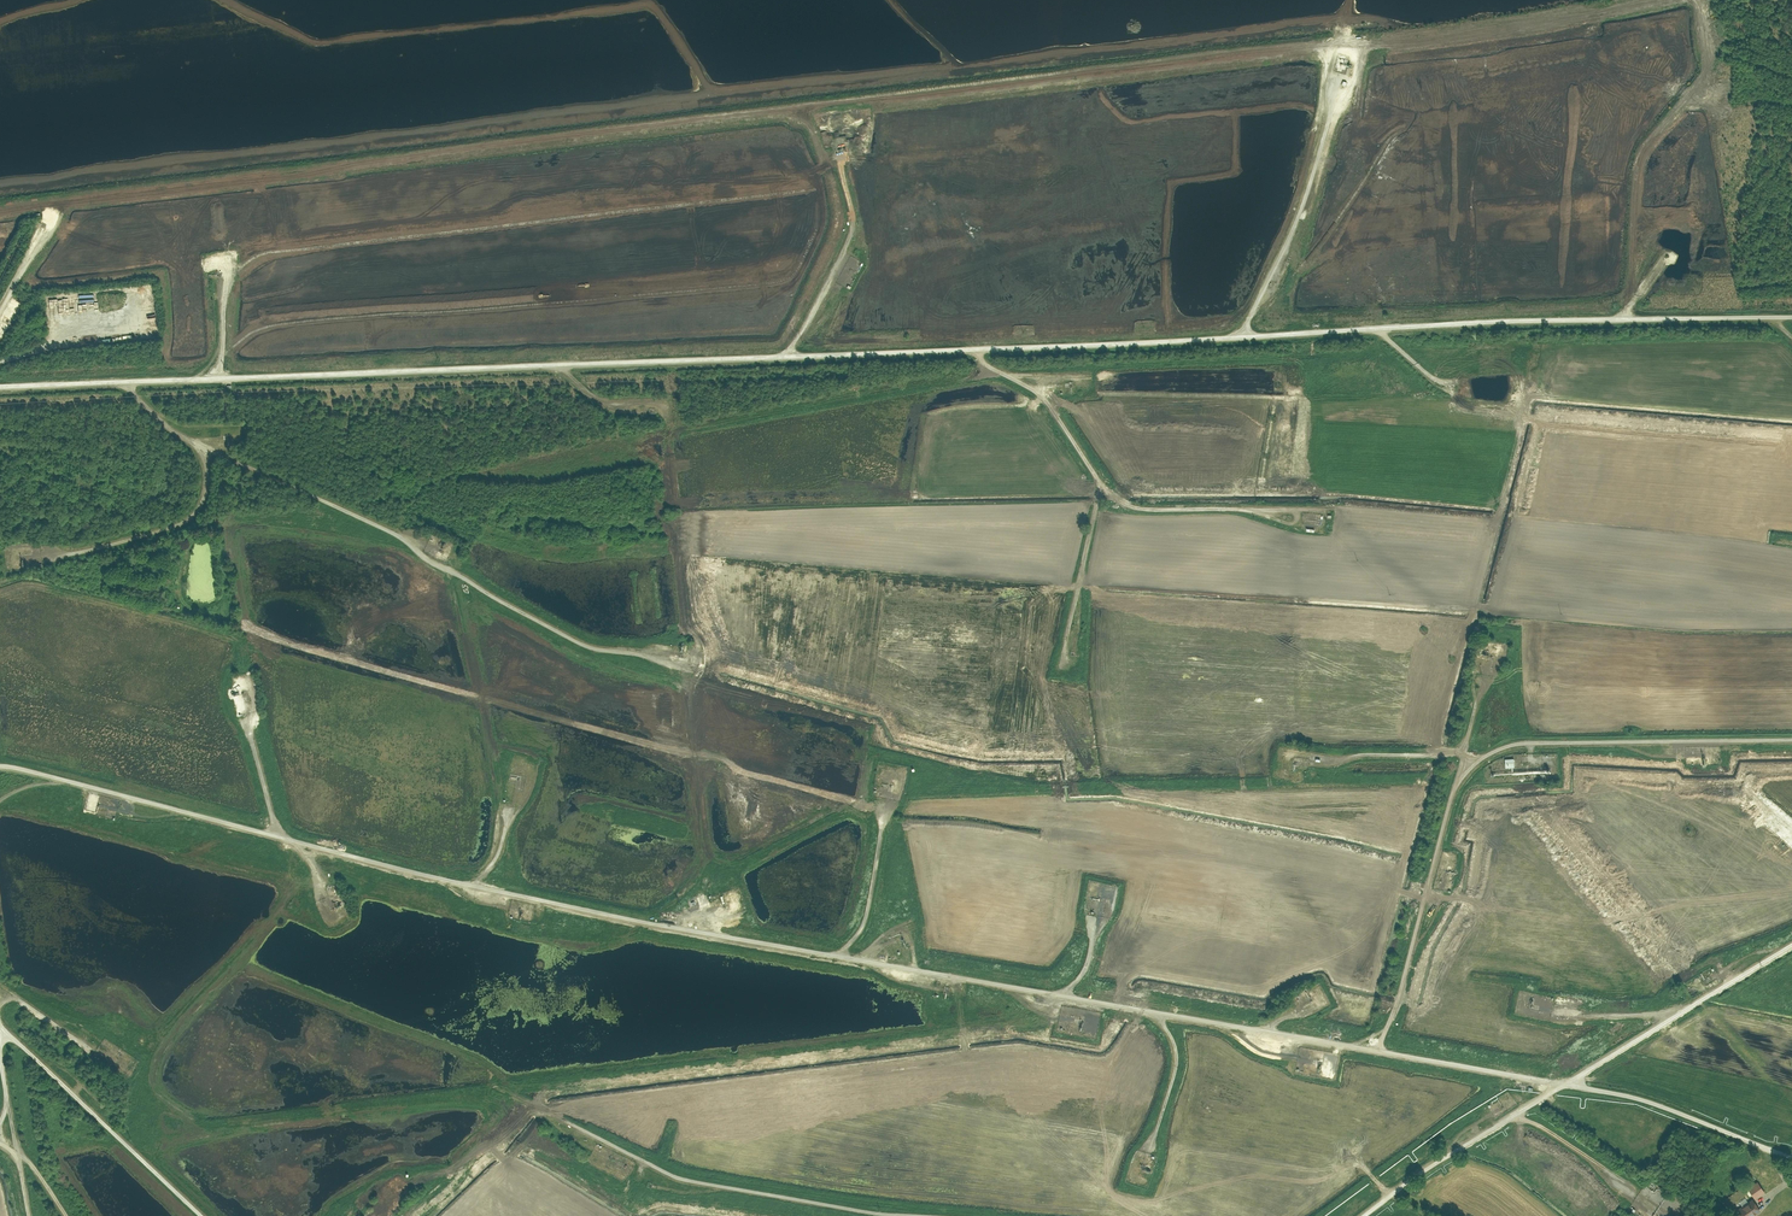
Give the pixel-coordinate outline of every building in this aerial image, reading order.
[(1337,69),(1345,71),(1346,63),(1338,62),(1337,69)] [(248,356),(250,352),(251,353),(252,349),(244,347),(242,354),(248,356)] [(1503,759),(1504,767),(1513,767),(1513,758),(1503,759)] [(1747,1189),(1754,1200),(1764,1193),(1757,1182),(1747,1189)] [(1760,1211),(1752,1199),(1736,1212),(1739,1215),(1753,1215),(1760,1211)]
